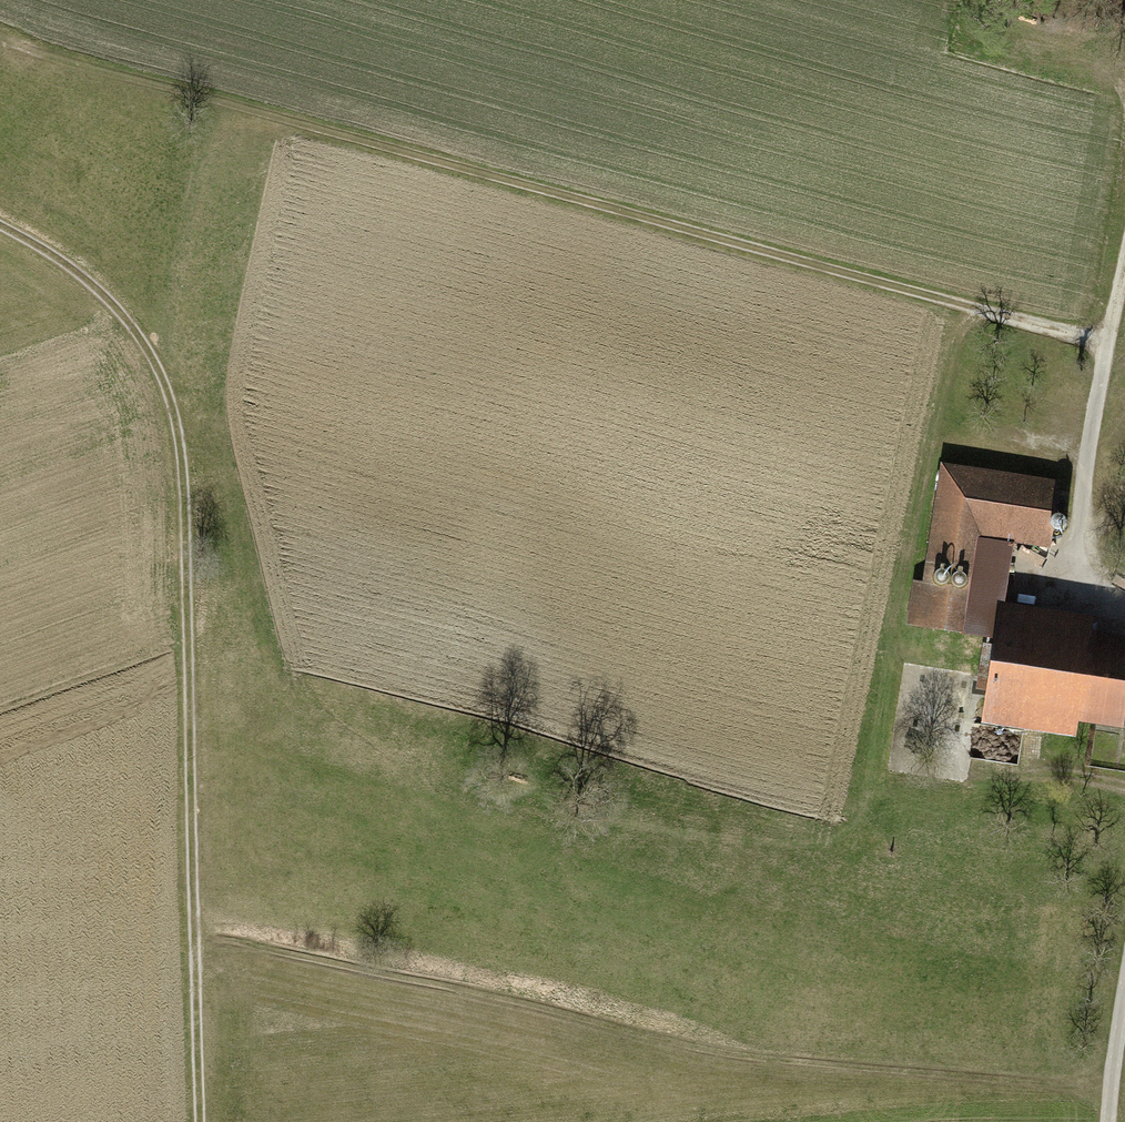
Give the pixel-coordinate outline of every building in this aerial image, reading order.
[(1104,630),(1105,622),(1013,609),(1021,550),(1061,555),(1070,492),(945,474),(928,588),(920,587),(913,631),(991,643),(979,727),(1088,744),(1091,726),(1124,731),(1124,633),(1104,630)]
